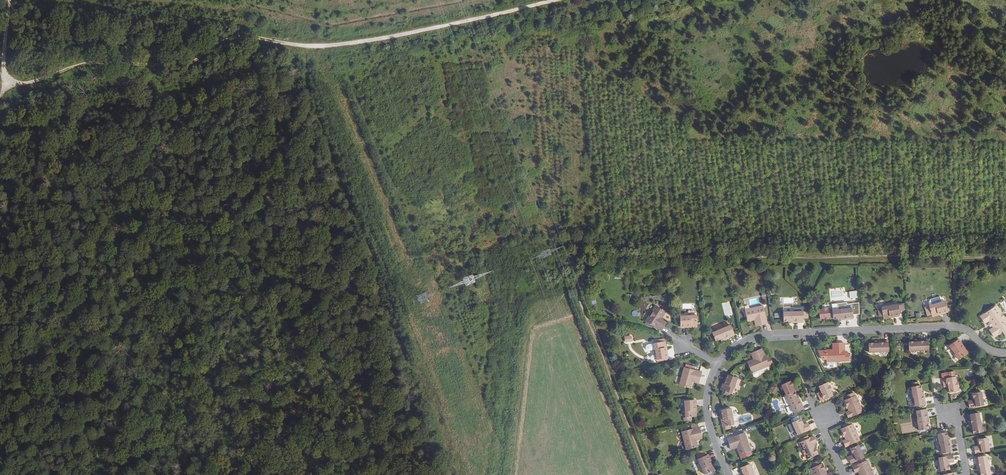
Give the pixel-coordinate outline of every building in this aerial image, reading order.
[(858,291),(849,292),(850,299),(858,298),(858,291)] [(938,315),(938,314),(948,311),(945,301),(925,307),(928,316),(931,315),(932,317),(938,315)] [(900,314),(899,313),(898,304),(878,308),(879,316),(883,316),(883,319),(890,318),(889,316),(900,314)] [(646,321),(660,330),(661,331),(665,325),(659,322),(662,318),(666,312),(655,305),(646,321)] [(990,323),(992,325),(993,327),(989,330),(994,337),(1003,331),(1005,336),(1005,320),(996,305),(980,317),(985,323),(989,321),(990,323)] [(754,320),(759,319),(760,325),(767,324),(767,322),(763,306),(745,310),(747,321),(754,320)] [(804,322),(803,318),(803,312),(803,308),(794,308),(794,312),(783,312),(783,321),(784,321),(788,321),(789,321),(797,320),(797,322),(804,322)] [(853,319),(853,317),(852,308),(832,310),(833,319),(834,319),(837,319),(837,318),(839,318),(846,317),(846,319),(853,319)] [(697,327),(697,316),(680,316),(680,324),(680,326),(691,326),(691,327),(697,327)] [(721,339),(728,336),(728,338),(735,335),(734,333),(731,325),(712,333),(715,341),(716,341),(720,340),(719,339),(721,339)] [(929,350),(928,341),(928,340),(922,340),(922,342),(914,342),(913,342),(909,342),(908,342),(909,351),(929,350)] [(957,340),(956,341),(949,346),(960,362),(965,359),(963,356),(968,353),(964,348),(963,349),(957,340)] [(664,341),(655,343),(654,343),(655,349),(657,360),(665,359),(667,358),(665,348),(666,348),(665,341),(664,341)] [(868,348),(869,351),(869,352),(889,352),(888,343),(888,341),(881,341),(882,343),(874,344),(873,344),(873,343),(869,343),(869,344),(868,344),(864,344),(864,349),(868,348)] [(849,361),(849,353),(845,353),(844,345),(844,343),(837,343),(838,350),(833,350),(826,350),(826,361),(835,361),(845,361),(849,361)] [(766,359),(762,350),(762,349),(755,351),(758,357),(753,359),(747,362),(752,373),(754,376),(755,377),(758,375),(759,374),(758,370),(769,366),(766,359)] [(702,372),(700,372),(684,367),(679,385),(691,389),(692,382),(694,377),(700,379),(702,372)] [(737,378),(728,375),(724,384),(723,384),(720,390),(723,391),(731,394),(737,378)] [(951,377),(947,378),(942,379),(944,385),(946,385),(947,387),(948,387),(949,393),(958,391),(957,387),(958,386),(958,383),(957,382),(956,377),(951,377)] [(832,389),(831,386),(829,385),(828,382),(820,385),(820,386),(822,391),(821,391),(822,394),(819,395),(822,401),(834,395),(832,390),(832,389)] [(921,390),(920,385),(919,386),(912,387),(911,387),(913,398),(914,398),(915,406),(915,407),(925,405),(924,398),(922,399),(921,391),(921,390)] [(793,391),(791,392),(789,393),(788,391),(785,392),(786,394),(784,395),(789,405),(793,413),(803,409),(800,402),(798,403),(795,396),(793,391)] [(984,405),(981,392),(972,393),(973,398),(974,400),(972,401),(968,401),(969,408),(984,405)] [(863,411),(859,404),(859,403),(857,399),(856,399),(855,395),(854,395),(853,393),(845,396),(846,399),(843,400),(848,411),(845,412),(848,418),(863,411)] [(691,417),(697,417),(697,410),(695,410),(694,400),(693,400),(684,401),(685,417),(686,421),(691,420),(691,417)] [(731,408),(721,410),(723,420),(721,420),(723,427),(734,425),(731,408)] [(928,429),(927,424),(926,416),(928,416),(926,409),(916,411),(918,420),(917,420),(919,431),(928,429)] [(980,421),(979,413),(968,414),(970,421),(972,421),(973,429),(974,434),(983,432),(981,421),(980,421)] [(808,422),(804,424),(803,425),(802,422),(800,418),(792,422),(797,434),(811,428),(808,422)] [(852,423),(850,424),(847,425),(847,423),(842,425),(843,427),(840,428),(845,439),(842,440),(845,447),(859,440),(856,432),(854,426),(853,426),(852,423)] [(699,427),(698,428),(693,429),(682,431),(686,450),(697,447),(696,440),(695,435),(701,434),(699,427)] [(952,452),(951,445),(949,446),(947,438),(948,437),(947,432),(937,434),(939,445),(940,445),(942,454),(952,452)] [(744,433),(729,438),(727,439),(729,445),(735,443),(737,448),(739,454),(751,450),(744,433)] [(817,454),(813,443),(816,442),(813,435),(808,437),(807,435),(802,438),(803,440),(801,441),(799,442),(802,450),(804,455),(805,455),(806,459),(817,454)] [(979,444),(980,446),(978,446),(974,447),(975,454),(990,451),(987,438),(978,440),(979,444)] [(864,458),(858,445),(850,449),(852,453),(853,455),(852,456),(848,458),(851,464),(864,458)] [(707,455),(698,459),(704,474),(715,470),(713,464),(711,465),(707,455)] [(954,462),(953,455),(938,458),(941,471),(950,470),(949,465),(948,465),(948,463),(950,463),(954,462)] [(976,457),(977,464),(979,464),(981,472),(980,472),(981,474),(990,474),(988,464),(986,456),(976,457)] [(873,474),(871,469),(867,460),(852,466),(855,473),(858,472),(860,474),(873,474)] [(822,463),(819,464),(813,467),(811,468),(812,472),(812,473),(810,474),(809,474),(808,474),(831,474),(830,473),(826,474),(822,463)] [(742,467),(740,468),(743,474),(754,474),(749,464),(742,467)]
